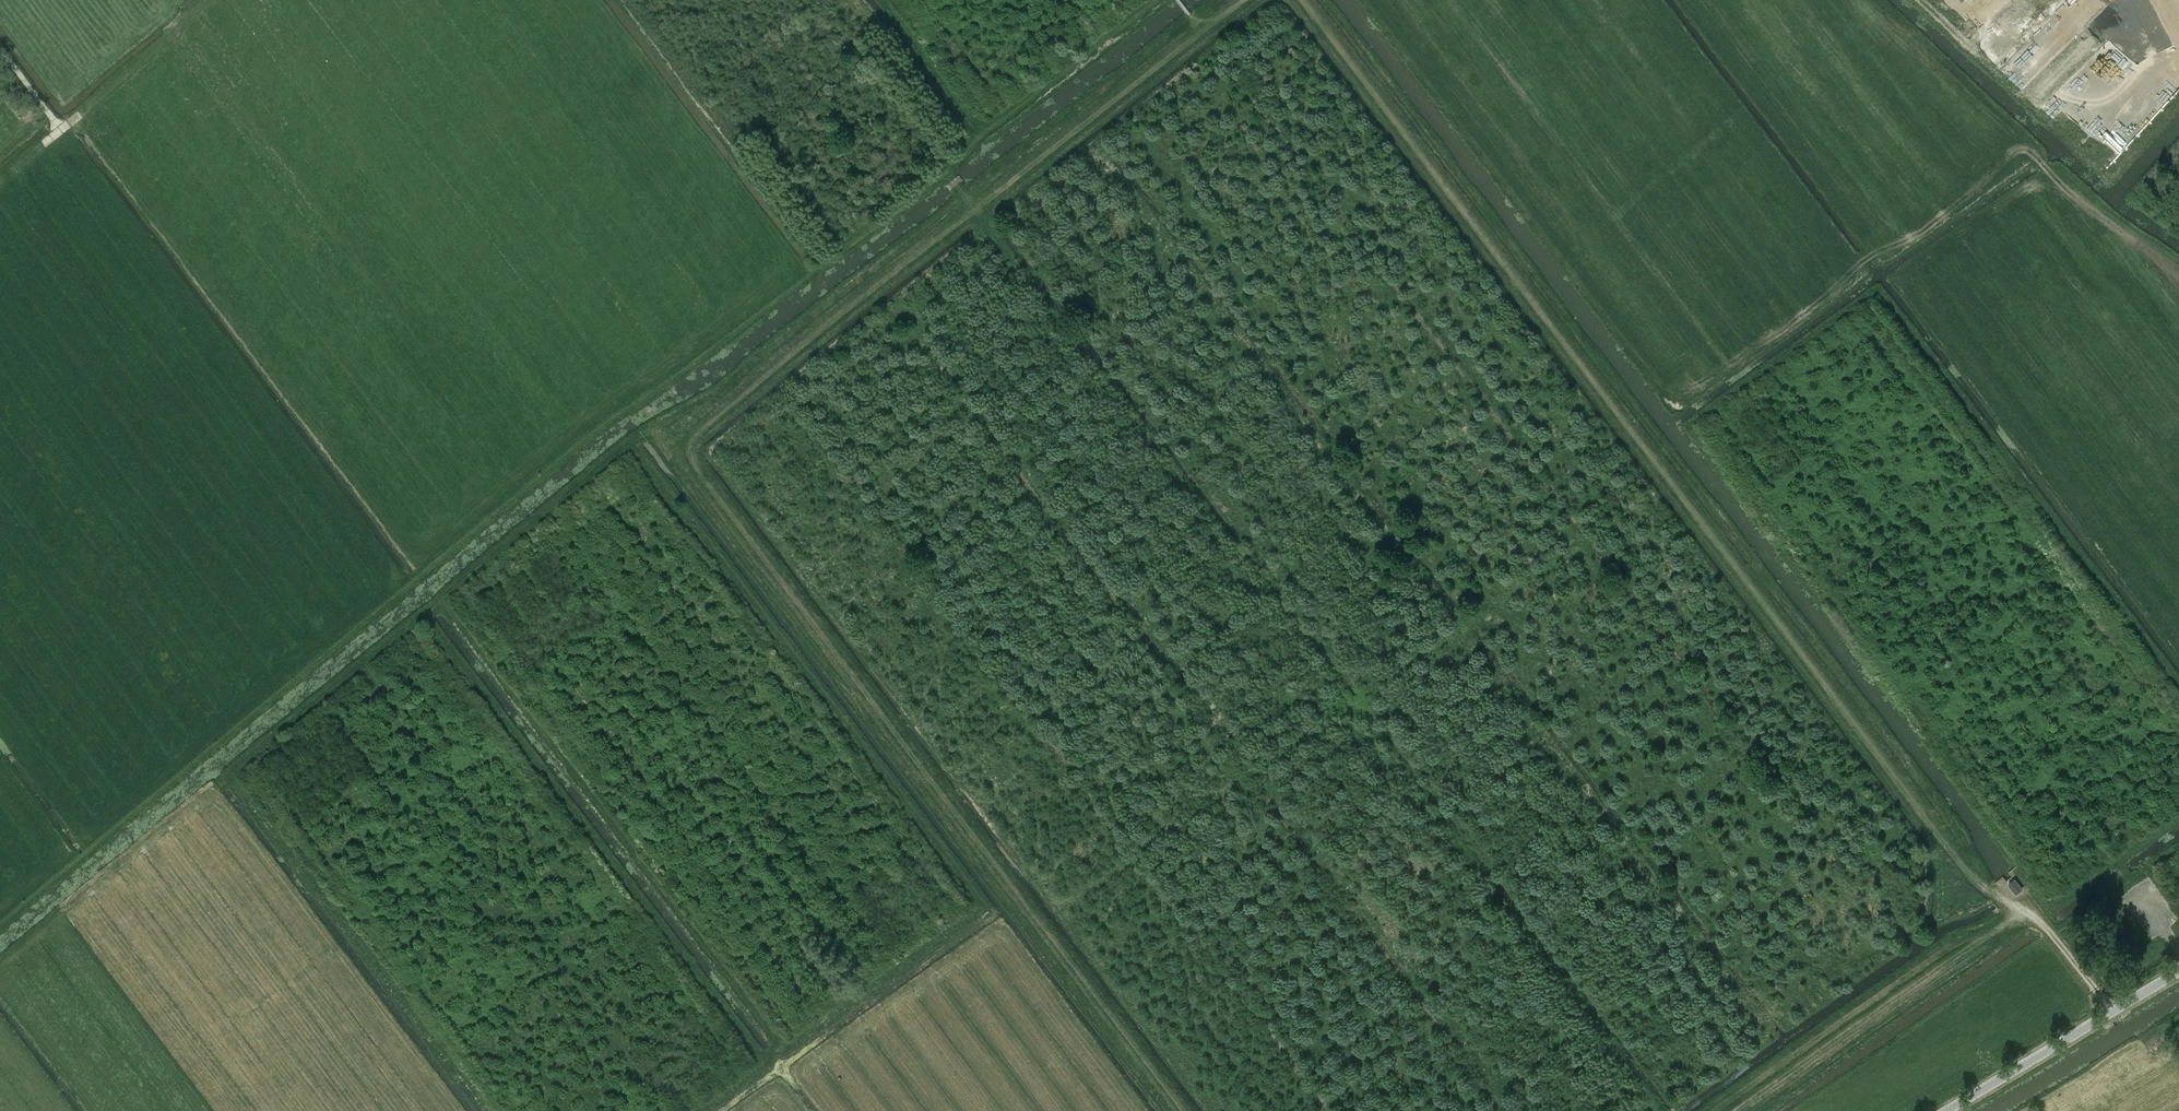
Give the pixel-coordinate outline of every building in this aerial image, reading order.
[(1981,2),(1989,12),(1996,6),(1991,0),(1984,0),(1981,2)] [(2105,9),(2114,0),(2098,0),(2097,1),(2105,9)] [(2036,63),(2032,67),(2039,74),(2044,70),(2036,63)] [(2015,880),(2008,884),(2016,894),(2022,889),(2015,880)]
